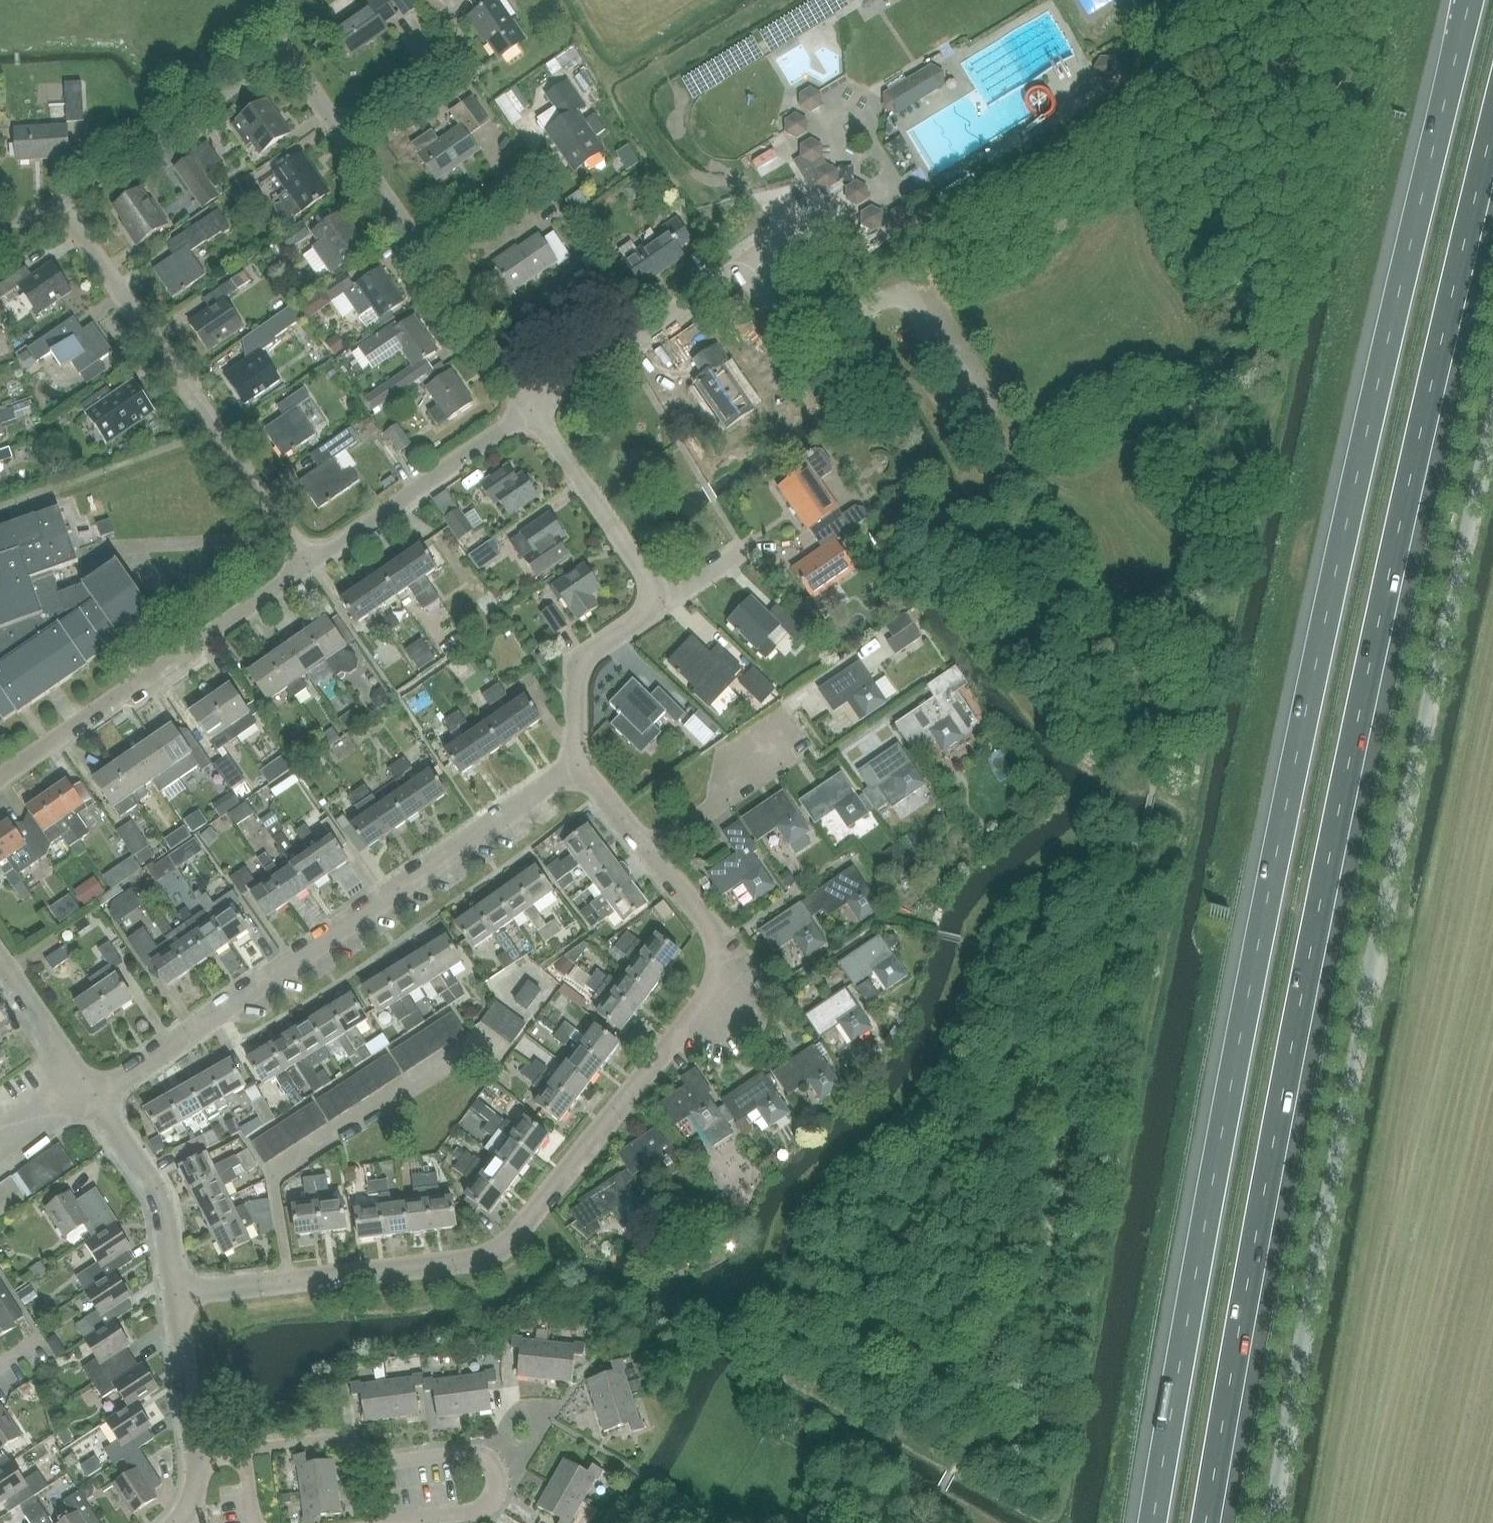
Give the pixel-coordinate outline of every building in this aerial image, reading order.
[(396,14),(386,0),(372,0),(368,3),(370,7),(335,32),(351,55),(388,29),(383,23),(396,14)] [(524,41),(496,0),(469,0),(476,11),(466,18),(476,32),(480,30),(499,58),(524,41)] [(1112,58),(1101,59),(1096,68),(1102,78),(1112,78),(1118,68),(1112,58)] [(556,59),(546,65),(552,76),(563,69),(556,59)] [(896,113),(943,85),(942,73),(932,67),(886,94),(886,107),(896,113)] [(80,76),(64,77),(66,117),(82,116),(80,76)] [(545,95),(555,109),(562,120),(545,132),(573,172),(603,151),(594,138),(606,129),(595,114),(583,123),(576,112),(584,106),(566,81),(545,95)] [(810,89),(802,95),(802,106),(812,111),(820,106),(820,95),(810,89)] [(246,144),(252,140),(261,153),(287,134),(265,103),(233,126),(246,144)] [(479,128),(462,103),(449,111),(459,127),(439,141),(432,131),(412,144),(419,154),(437,180),(478,151),(467,136),(479,128)] [(796,115),(787,121),(788,132),(797,138),(806,131),(806,121),(796,115)] [(17,160),(69,158),(67,127),(15,130),(17,160)] [(803,157),(796,162),(811,187),(819,183),(828,188),(837,182),(837,172),(827,166),(819,171),(812,163),(821,157),(820,146),(812,141),(803,146),(803,157)] [(191,154),(206,176),(222,165),(207,143),(191,154)] [(220,197),(206,176),(191,154),(189,155),(190,157),(174,168),(203,209),(220,197)] [(274,172),(290,194),(281,201),(274,203),(283,227),(295,222),(293,218),(302,213),(318,201),(318,200),(327,194),(313,174),(314,173),(301,154),(274,172)] [(866,188),(857,183),(848,188),(848,199),(858,204),(867,199),(866,188)] [(155,211),(140,189),(115,206),(131,229),(128,231),(137,245),(168,224),(158,209),(155,211)] [(579,191),(566,200),(574,212),(587,203),(579,191)] [(882,214),(872,208),(863,214),(863,224),(873,230),(882,224),(882,214)] [(911,213),(902,208),(893,213),(894,224),(903,229),(912,224),(911,213)] [(166,245),(174,256),(154,270),(173,298),(207,275),(191,252),(230,226),(219,210),(166,245)] [(313,232),(320,242),(312,247),(330,274),(333,272),(337,278),(344,273),(340,266),(363,250),(350,231),(353,229),(341,212),(313,232)] [(677,248),(690,240),(676,219),(663,228),(665,232),(623,261),(640,286),(683,257),(677,248)] [(301,222),(281,237),(290,251),(311,236),(301,222)] [(556,262),(558,266),(571,257),(554,232),(543,239),(540,235),(508,256),(506,254),(492,264),(512,293),(513,292),(511,290),(523,281),(525,284),(556,262)] [(302,245),(290,253),(307,276),(318,269),(302,245)] [(0,285),(0,300),(19,287),(38,314),(72,291),(53,263),(25,282),(18,273),(0,285)] [(345,274),(325,288),(334,300),(344,294),(360,317),(372,308),(380,319),(404,302),(380,268),(356,284),(366,299),(363,301),(345,274)] [(244,271),(239,275),(214,292),(220,302),(190,323),(209,351),(243,328),(224,300),(251,281),(244,271)] [(310,298),(297,307),(306,320),(315,314),(315,305),(310,298)] [(255,356),(227,375),(246,403),(279,381),(260,353),(278,340),(276,337),(303,318),(294,304),(243,339),(255,356)] [(395,324),(359,349),(369,362),(389,347),(393,353),(401,348),(414,366),(366,400),(373,410),(426,374),(418,363),(437,350),(414,317),(398,328),(395,324)] [(112,352),(93,323),(82,331),(73,318),(28,349),(37,363),(54,351),(64,366),(70,361),(79,374),(112,352)] [(335,336),(326,343),(334,354),(343,347),(335,336)] [(725,429),(754,410),(722,363),(727,360),(716,344),(693,360),(702,375),(696,379),(718,410),(714,413),(725,429)] [(19,358),(28,370),(37,365),(28,352),(19,358)] [(451,371),(426,388),(438,406),(428,413),(438,427),(473,403),(451,371)] [(106,443),(119,434),(152,411),(134,384),(106,402),(100,392),(80,405),(106,443)] [(283,457),(308,440),(313,447),(319,442),(315,435),(316,435),(297,407),(311,398),(305,388),(277,407),(284,416),(264,429),(283,457)] [(31,401),(13,407),(17,419),(35,413),(31,401)] [(400,453),(413,445),(398,424),(386,432),(400,453)] [(382,426),(360,427),(361,465),(383,465),(382,426)] [(320,468),(300,482),(319,510),(360,482),(352,470),(343,475),(333,460),(356,444),(348,431),(312,456),(320,468)] [(43,439),(32,443),(37,454),(47,449),(43,439)] [(13,459),(9,448),(0,451),(0,464),(13,459)] [(842,516),(818,483),(832,472),(832,468),(821,452),(814,451),(802,459),(801,466),(803,470),(778,488),(807,530),(808,529),(814,539),(844,519),(851,530),(868,518),(862,509),(854,508),(842,516)] [(506,465),(480,483),(489,496),(494,493),(510,515),(538,496),(531,485),(533,483),(534,480),(529,474),(526,473),(523,475),(521,472),(515,477),(506,465)] [(3,722),(4,722),(18,713),(19,715),(89,667),(88,665),(156,619),(116,562),(80,587),(58,595),(50,571),(79,562),(60,508),(0,529),(0,724),(3,722)] [(460,509),(444,520),(458,541),(475,530),(460,509)] [(522,534),(511,541),(523,558),(524,558),(537,576),(568,555),(558,540),(565,536),(549,512),(521,532),(522,534)] [(834,542),(851,530),(844,519),(814,539),(822,550),(792,570),(812,599),(854,570),(834,542)] [(477,566),(500,550),(493,539),(470,556),(477,566)] [(421,546),(401,559),(432,604),(440,598),(424,576),(436,568),(421,546)] [(432,604),(401,559),(381,573),(396,595),(408,587),(424,609),(432,604)] [(598,606),(591,595),(602,588),(585,564),(554,585),(571,609),(579,619),(598,606)] [(381,573),(361,587),(376,609),(396,595),(381,573)] [(376,609),(361,587),(341,601),(356,622),(376,609)] [(782,613),(774,621),(750,597),(726,621),(764,658),(777,649),(764,638),(777,625),(795,642),(803,634),(782,613)] [(556,633),(567,625),(553,605),(542,614),(556,633)] [(392,614),(384,619),(392,631),(400,625),(392,614)] [(913,626),(905,614),(887,626),(895,638),(913,626)] [(306,633),(326,662),(336,677),(342,672),(351,673),(357,670),(359,661),(354,654),(346,652),(344,649),(355,642),(337,616),(328,622),(326,619),(306,633)] [(384,636),(392,631),(384,619),(376,625),(384,636)] [(914,627),(888,643),(898,657),(923,640),(914,627)] [(844,646),(851,657),(871,643),(864,632),(844,646)] [(326,662),(306,633),(287,646),(306,675),(326,662)] [(692,637),(668,663),(696,690),(693,692),(706,705),(733,678),(741,669),(723,652),(716,660),(692,637)] [(306,675),(287,646),(267,660),(287,689),(286,689),(293,699),(307,690),(300,680),(306,675)] [(437,664),(450,681),(461,673),(448,656),(437,664)] [(287,689),(267,660),(247,673),(267,702),(286,689),(287,689)] [(860,720),(865,716),(885,703),(859,663),(819,689),(833,711),(853,697),(858,704),(852,708),(860,720)] [(774,690),(753,669),(739,684),(760,705),(774,690)] [(957,669),(928,688),(936,700),(897,727),(911,748),(915,746),(921,755),(938,744),(944,753),(976,732),(974,730),(980,727),(960,697),(954,700),(950,693),(966,683),(957,669)] [(608,703),(620,714),(610,724),(626,739),(636,729),(650,743),(661,732),(653,724),(665,712),(676,723),(685,714),(658,688),(650,696),(632,678),(608,703)] [(490,689),(498,701),(505,711),(521,734),(541,720),(525,697),(514,705),(499,682),(490,689)] [(229,686),(209,700),(237,739),(256,725),(251,718),(249,715),(244,709),(229,686)] [(498,701),(490,689),(482,694),(490,706),(498,701)] [(237,739),(209,700),(190,713),(217,752),(219,751),(225,747),(237,739)] [(252,703),(244,709),(249,715),(251,718),(258,713),(252,703)] [(358,706),(339,720),(347,730),(365,716),(358,706)] [(459,710),(450,716),(458,728),(467,722),(459,710)] [(700,710),(694,716),(715,736),(720,731),(700,710)] [(521,734),(505,711),(485,725),(501,748),(521,734)] [(465,739),(458,728),(450,716),(442,722),(458,744),(445,752),(461,775),(481,762),(465,739)] [(501,748),(485,725),(465,739),(481,762),(501,748)] [(171,726),(151,740),(179,780),(198,767),(201,772),(211,765),(188,732),(179,738),(171,726)] [(179,780),(151,740),(132,753),(152,782),(160,793),(179,780)] [(899,745),(859,772),(870,789),(864,793),(874,809),(876,812),(890,802),(882,789),(894,781),(906,799),(926,786),(899,745)] [(152,782),(132,753),(112,767),(138,803),(148,796),(149,793),(144,787),(152,782)] [(229,754),(213,765),(231,790),(246,780),(229,754)] [(289,754),(262,772),(270,784),(297,766),(289,754)] [(404,757),(396,763),(427,807),(447,794),(431,771),(419,779),(404,757)] [(427,807),(396,763),(387,769),(402,791),(391,798),(407,821),(427,807)] [(138,803),(112,767),(93,780),(119,819),(139,805),(138,803)] [(840,775),(801,801),(815,823),(835,810),(847,828),(867,815),(866,814),(874,809),(864,793),(856,799),(840,775)] [(66,781),(46,795),(78,842),(91,834),(75,811),(83,805),(66,781)] [(365,784),(356,791),(387,835),(407,821),(391,798),(380,806),(365,784)] [(387,835),(356,791),(348,796),(363,818),(351,826),(367,849),(387,835)] [(789,847),(790,846),(796,855),(812,845),(806,836),(810,833),(783,793),(742,820),(757,842),(777,829),(789,847)] [(32,818),(23,824),(46,857),(51,845),(63,837),(71,848),(78,842),(46,795),(26,809),(32,818)] [(261,821),(270,834),(269,835),(292,866),(291,867),(307,890),(327,877),(306,845),(305,845),(296,852),(282,833),(286,830),(273,812),(261,821)] [(344,815),(336,820),(343,832),(351,826),(344,815)] [(194,837),(209,826),(202,816),(187,827),(194,837)] [(306,824),(296,831),(306,845),(327,877),(348,863),(339,849),(347,843),(330,818),(321,824),(327,832),(315,839),(314,836),(313,836),(306,824)] [(46,857),(24,825),(16,831),(9,821),(0,827),(0,851),(18,877),(46,857)] [(150,846),(132,821),(117,832),(142,868),(166,852),(167,853),(171,850),(167,845),(159,851),(159,852),(155,855),(149,847),(150,846)] [(757,852),(738,825),(723,835),(738,856),(708,876),(723,897),(742,884),(754,903),(774,889),(752,855),(757,852)] [(172,850),(192,837),(185,826),(165,839),(172,850)] [(210,828),(202,836),(209,843),(217,835),(210,828)] [(565,847),(571,855),(562,863),(558,859),(546,869),(557,882),(569,874),(579,866),(603,848),(589,829),(565,847)] [(896,847),(887,853),(892,861),(901,855),(896,847)] [(618,867),(603,848),(579,866),(594,885),(618,867)] [(19,894),(26,889),(18,877),(0,851),(0,867),(19,894)] [(272,880),(271,881),(288,904),(307,890),(291,867),(280,875),(266,853),(257,858),(272,880)] [(902,860),(892,867),(899,876),(909,869),(902,860)] [(155,865),(148,869),(156,882),(163,878),(155,865)] [(618,868),(618,867),(594,885),(602,896),(580,912),(586,920),(632,886),(627,879),(630,877),(631,874),(624,866),(621,865),(618,868)] [(242,895),(258,884),(246,866),(229,877),(242,895)] [(516,883),(533,907),(553,893),(536,869),(516,883)] [(814,896),(806,901),(816,915),(823,911),(828,918),(849,904),(861,923),(880,910),(853,869),(813,896),(814,896)] [(788,871),(780,876),(787,886),(794,881),(788,871)] [(115,874),(106,880),(112,889),(121,883),(115,874)] [(575,881),(569,874),(557,882),(564,890),(575,881)] [(86,875),(62,884),(68,900),(92,891),(86,875)] [(288,904),(271,881),(251,894),(267,918),(288,904)] [(516,883),(496,897),(513,921),(525,913),(546,943),(554,937),(547,926),(533,907),(516,883)] [(647,906),(632,886),(586,920),(592,929),(615,912),(624,924),(647,906)] [(104,919),(130,902),(120,887),(94,905),(104,919)] [(49,917),(65,903),(55,892),(39,906),(49,917)] [(206,895),(197,900),(205,911),(228,945),(248,931),(233,908),(240,904),(232,892),(213,906),(206,895)] [(502,929),(513,921),(496,897),(476,911),(493,936),(505,952),(514,964),(523,957),(502,929)] [(911,915),(914,901),(899,898),(896,912),(911,915)] [(806,901),(799,905),(760,932),(774,954),(795,940),(807,959),(827,946),(809,920),(816,915),(806,901)] [(186,908),(177,914),(185,924),(208,959),(228,945),(205,911),(194,918),(186,908)] [(474,950),(493,936),(476,911),(456,925),(474,950)] [(163,916),(154,922),(166,941),(188,972),(208,959),(185,924),(174,932),(163,916)] [(85,917),(75,924),(80,932),(90,926),(85,917)] [(555,920),(547,926),(554,937),(563,931),(555,920)] [(144,930),(128,941),(147,967),(152,963),(168,986),(188,972),(166,941),(156,948),(144,930)] [(628,931),(621,940),(664,974),(679,954),(655,936),(647,946),(628,931)] [(907,977),(888,950),(896,945),(890,936),(882,941),(879,937),(840,964),(855,986),(874,973),(887,991),(907,977)] [(446,939),(425,951),(456,1001),(465,996),(450,972),(462,965),(446,939)] [(664,974),(621,940),(615,947),(635,963),(625,975),(650,993),(664,974)] [(565,956),(565,957),(574,963),(574,964),(589,945),(585,941),(565,956)] [(112,971),(123,964),(109,943),(98,950),(112,971)] [(53,970),(73,956),(66,945),(45,959),(53,970)] [(425,951),(404,964),(421,990),(431,984),(439,996),(441,995),(448,1006),(456,1001),(425,951)] [(514,964),(505,952),(498,957),(506,969),(514,964)] [(565,957),(558,966),(567,973),(574,964),(574,963),(565,957)] [(404,964),(385,976),(416,1029),(426,1022),(410,997),(421,990),(404,964)] [(109,966),(89,980),(96,990),(113,1015),(133,1001),(109,966)] [(598,970),(590,979),(635,1013),(650,993),(625,975),(619,983),(609,976),(608,977),(598,970)] [(410,1032),(416,1029),(385,976),(363,989),(379,1016),(392,1008),(401,1023),(404,1021),(410,1032)] [(635,1013),(590,979),(586,985),(597,993),(596,994),(605,1002),(596,1014),(620,1032),(635,1013)] [(528,985),(526,987),(515,1003),(527,1012),(540,994),(528,985)] [(113,1015),(96,990),(76,1004),(83,1015),(80,1017),(80,1021),(90,1035),(94,1036),(108,1026),(108,1022),(107,1019),(113,1015)] [(819,1039),(823,1036),(828,1044),(841,1035),(836,1028),(840,1025),(852,1044),(872,1030),(845,990),(805,1017),(819,1039)] [(338,1006),(330,1010),(362,1062),(372,1056),(356,1030),(367,1023),(351,997),(350,998),(348,995),(345,994),(336,1000),(336,1002),(338,1006)] [(481,1024),(491,1031),(505,1011),(496,1004),(481,1024)] [(362,1062),(330,1010),(310,1023),(325,1048),(339,1040),(355,1066),(362,1062)] [(515,1019),(505,1011),(491,1031),(501,1039),(515,1019)] [(453,1015),(443,1021),(455,1041),(465,1034),(453,1015)] [(525,1026),(515,1019),(501,1039),(510,1046),(525,1026)] [(455,1041),(443,1021),(432,1028),(445,1047),(455,1041)] [(578,1046),(602,1064),(617,1045),(593,1027),(585,1037),(565,1022),(558,1031),(570,1040),(578,1046)] [(305,1061),(325,1048),(310,1023),(289,1035),(305,1061)] [(445,1047),(432,1028),(422,1035),(435,1054),(445,1047)] [(570,1040),(558,1031),(553,1038),(565,1046),(570,1040)] [(289,1035),(268,1048),(284,1074),(297,1066),(315,1096),(323,1090),(315,1077),(305,1061),(289,1035)] [(435,1054),(422,1035),(412,1041),(425,1060),(435,1054)] [(425,1060),(412,1041),(403,1048),(415,1067),(425,1060)] [(588,1084),(602,1064),(578,1046),(564,1065),(588,1084)] [(820,1101),(841,1087),(814,1047),(774,1074),(788,1096),(808,1083),(820,1101)] [(301,1101),(284,1074),(268,1048),(248,1061),(263,1086),(277,1078),(294,1106),(301,1101)] [(415,1067),(403,1048),(392,1055),(405,1074),(415,1067)] [(388,1057),(378,1063),(391,1082),(400,1076),(388,1057)] [(531,1067),(529,1069),(540,1078),(541,1076),(547,1068),(536,1060),(531,1067)] [(230,1063),(209,1075),(226,1107),(238,1100),(235,1095),(244,1089),(230,1063)] [(391,1082),(378,1063),(368,1070),(381,1089),(391,1082)] [(564,1065),(550,1083),(549,1084),(573,1103),(588,1084),(564,1065)] [(540,1078),(529,1069),(524,1076),(535,1084),(533,1086),(542,1093),(534,1104),(559,1122),(573,1103),(549,1084),(550,1083),(541,1076),(540,1078)] [(381,1089),(368,1070),(358,1077),(371,1096),(381,1089)] [(682,1090),(657,1107),(671,1128),(692,1115),(704,1133),(713,1147),(733,1134),(727,1125),(734,1120),(724,1106),(717,1111),(707,1095),(711,1092),(696,1070),(682,1079),(690,1091),(685,1094),(682,1090)] [(324,1071),(315,1077),(323,1090),(332,1085),(324,1071)] [(226,1107),(209,1075),(188,1086),(202,1112),(204,1111),(208,1117),(226,1107)] [(763,1075),(723,1101),(738,1123),(737,1123),(745,1136),(753,1130),(745,1118),(757,1109),(770,1128),(789,1115),(772,1089),(778,1085),(771,1075),(765,1079),(763,1075)] [(371,1096),(358,1077),(348,1083),(361,1102),(371,1096)] [(361,1102),(348,1083),(339,1089),(351,1108),(361,1102)] [(202,1112),(188,1086),(166,1098),(180,1124),(183,1123),(202,1112)] [(351,1108),(339,1089),(328,1096),(341,1115),(351,1108)] [(341,1115),(328,1096),(318,1103),(330,1122),(341,1115)] [(180,1124),(166,1098),(145,1109),(159,1136),(175,1127),(179,1135),(187,1131),(183,1123),(180,1124)] [(275,1119),(263,1098),(252,1104),(259,1117),(241,1128),(246,1137),(264,1126),(275,1119)] [(475,1104),(471,1108),(489,1122),(495,1114),(478,1100),(475,1104)] [(313,1106),(303,1112),(316,1131),(326,1125),(313,1106)] [(316,1131),(303,1112),(293,1119),(306,1138),(316,1131)] [(495,1114),(489,1122),(510,1137),(508,1139),(532,1157),(548,1136),(525,1118),(518,1128),(508,1120),(506,1122),(496,1114),(495,1114)] [(225,1122),(232,1136),(242,1131),(235,1118),(225,1122)] [(306,1138),(293,1119),(284,1125),(296,1144),(306,1138)] [(489,1122),(483,1129),(494,1137),(504,1145),(495,1156),(494,1158),(518,1176),(532,1157),(508,1139),(510,1137),(489,1122)] [(296,1144),(284,1125),(273,1132),(286,1151),(296,1144)] [(665,1181),(685,1168),(659,1128),(618,1154),(632,1176),(653,1162),(665,1181)] [(136,1134),(145,1152),(154,1148),(145,1129),(136,1134)] [(214,1130),(193,1140),(198,1152),(220,1142),(214,1130)] [(286,1151),(273,1132),(264,1138),(276,1157),(286,1151)] [(276,1157),(264,1138),(252,1145),(265,1164),(276,1157)] [(236,1156),(213,1167),(207,1155),(180,1169),(191,1189),(232,1170),(252,1157),(240,1139),(229,1145),(236,1156)] [(178,1163),(198,1152),(193,1140),(172,1151),(178,1163)] [(59,1144),(48,1152),(63,1173),(73,1166),(59,1144)] [(458,1147),(453,1154),(460,1159),(458,1161),(479,1177),(503,1195),(518,1176),(494,1158),(488,1166),(479,1159),(477,1160),(466,1152),(466,1153),(458,1147)] [(63,1173),(48,1152),(38,1159),(53,1180),(63,1173)] [(258,1167),(252,1157),(232,1170),(191,1189),(201,1211),(228,1197),(223,1187),(238,1179),(237,1177),(246,1173),(247,1174),(258,1167)] [(53,1180),(38,1159),(27,1166),(42,1187),(53,1180)] [(458,1161),(454,1167),(465,1176),(464,1176),(474,1184),(465,1196),(489,1214),(503,1195),(479,1177),(458,1161)] [(367,1177),(365,1162),(336,1165),(339,1195),(356,1193),(354,1179),(367,1177)] [(42,1187),(27,1166),(18,1173),(32,1194),(42,1187)] [(437,1173),(425,1175),(432,1231),(456,1228),(453,1198),(440,1200),(437,1173)] [(327,1175),(316,1176),(322,1232),(347,1229),(343,1199),(330,1201),(327,1175)] [(432,1231),(425,1175),(413,1176),(416,1202),(404,1204),(408,1234),(432,1231)] [(628,1239),(652,1223),(620,1175),(580,1200),(583,1204),(571,1212),(588,1237),(599,1229),(595,1223),(615,1210),(626,1227),(622,1230),(628,1239)] [(322,1232),(316,1176),(304,1178),(307,1203),(293,1205),(297,1235),(322,1232)] [(26,1198),(11,1177),(1,1184),(15,1206),(26,1198)] [(387,1180),(377,1181),(384,1237),(408,1234),(404,1204),(392,1205),(390,1193),(388,1193),(387,1180)] [(384,1237),(377,1181),(368,1182),(369,1195),(367,1196),(369,1208),(357,1209),(360,1240),(384,1237)] [(1,1184),(0,1184),(0,1207),(4,1213),(15,1206),(1,1184)] [(71,1193),(46,1209),(65,1238),(84,1226),(93,1239),(115,1225),(117,1224),(94,1189),(76,1201),(71,1193)] [(234,1210),(228,1197),(201,1211),(212,1232),(255,1210),(256,1211),(271,1209),(269,1199),(251,1202),(234,1210)] [(274,1235),(271,1209),(256,1211),(255,1210),(212,1232),(223,1254),(249,1241),(244,1230),(254,1225),(259,1224),(261,1237),(274,1235)] [(130,1249),(115,1225),(93,1239),(86,1243),(99,1262),(83,1272),(93,1287),(114,1273),(134,1261),(127,1251),(130,1249)] [(674,1261),(672,1265),(676,1270),(684,1265),(679,1257),(674,1261)] [(41,1262),(29,1270),(34,1277),(46,1270),(41,1262)] [(100,1310),(85,1320),(76,1326),(85,1340),(114,1322),(133,1309),(127,1300),(130,1298),(114,1273),(93,1287),(94,1287),(87,1291),(100,1310)] [(17,1327),(15,1323),(24,1317),(0,1279),(0,1337),(17,1327)] [(129,1345),(114,1322),(85,1340),(97,1359),(83,1369),(92,1383),(132,1357),(126,1348),(129,1345)] [(518,1376),(545,1379),(548,1343),(522,1340),(523,1338),(513,1336),(511,1349),(525,1350),(525,1356),(520,1356),(518,1376)] [(575,1345),(548,1343),(545,1379),(572,1382),(574,1361),(569,1361),(570,1355),(584,1356),(585,1344),(575,1343),(575,1345)] [(58,1346),(52,1350),(53,1351),(58,1358),(58,1359),(67,1353),(63,1347),(58,1346)] [(117,1389),(129,1407),(135,1404),(158,1389),(142,1364),(138,1367),(132,1357),(92,1383),(102,1399),(117,1389)] [(588,1380),(596,1406),(631,1394),(623,1370),(625,1369),(622,1359),(611,1363),(615,1376),(609,1378),(607,1373),(588,1380)] [(486,1374),(459,1378),(465,1414),(492,1410),(489,1390),(484,1390),(485,1384),(497,1382),(496,1370),(486,1372),(486,1374)] [(413,1378),(388,1381),(392,1418),(419,1414),(417,1394),(412,1394),(411,1388),(424,1386),(424,1380),(423,1374),(413,1376),(413,1378)] [(424,1380),(424,1386),(425,1392),(439,1390),(440,1396),(435,1397),(438,1418),(465,1414),(459,1378),(434,1381),(434,1379),(424,1380)] [(392,1418),(388,1381),(361,1385),(361,1383),(351,1384),(352,1396),(366,1394),(367,1400),(362,1401),(365,1421),(392,1418)] [(639,1419),(631,1394),(596,1406),(605,1432),(624,1425),(623,1421),(629,1419),(633,1432),(645,1428),(641,1419),(639,1419)] [(151,1427),(135,1404),(129,1407),(107,1422),(119,1441),(105,1450),(115,1465),(124,1459),(139,1449),(154,1440),(148,1429),(151,1427)] [(12,1462),(3,1448),(21,1436),(2,1407),(0,1408),(0,1470),(12,1462)] [(82,1427),(87,1440),(100,1435),(95,1422),(82,1427)] [(163,1485),(139,1449),(124,1459),(133,1474),(114,1486),(132,1514),(157,1498),(152,1492),(163,1485)] [(306,1454),(294,1456),(296,1466),(298,1466),(301,1492),(338,1487),(334,1460),(314,1462),(314,1467),(308,1468),(306,1454)] [(551,1483),(583,1502),(596,1478),(598,1479),(603,1470),(593,1464),(586,1477),(580,1473),(583,1469),(565,1459),(551,1483)] [(20,1505),(33,1497),(48,1487),(38,1471),(24,1480),(12,1462),(0,1470),(0,1505),(2,1504),(8,1513),(20,1505)] [(90,1482),(79,1489),(86,1500),(92,1496),(94,1489),(90,1482)] [(583,1502),(551,1483),(538,1507),(556,1517),(558,1513),(564,1516),(559,1522),(571,1522),(583,1502)] [(341,1514),(338,1487),(301,1492),(305,1518),(303,1518),(303,1522),(315,1522),(314,1512),(320,1512),(321,1516),(341,1514)] [(79,1492),(64,1502),(73,1516),(62,1522),(99,1522),(79,1492)] [(20,1505),(25,1513),(23,1514),(28,1522),(29,1522),(52,1522),(39,1504),(38,1504),(33,1497),(20,1505)]
